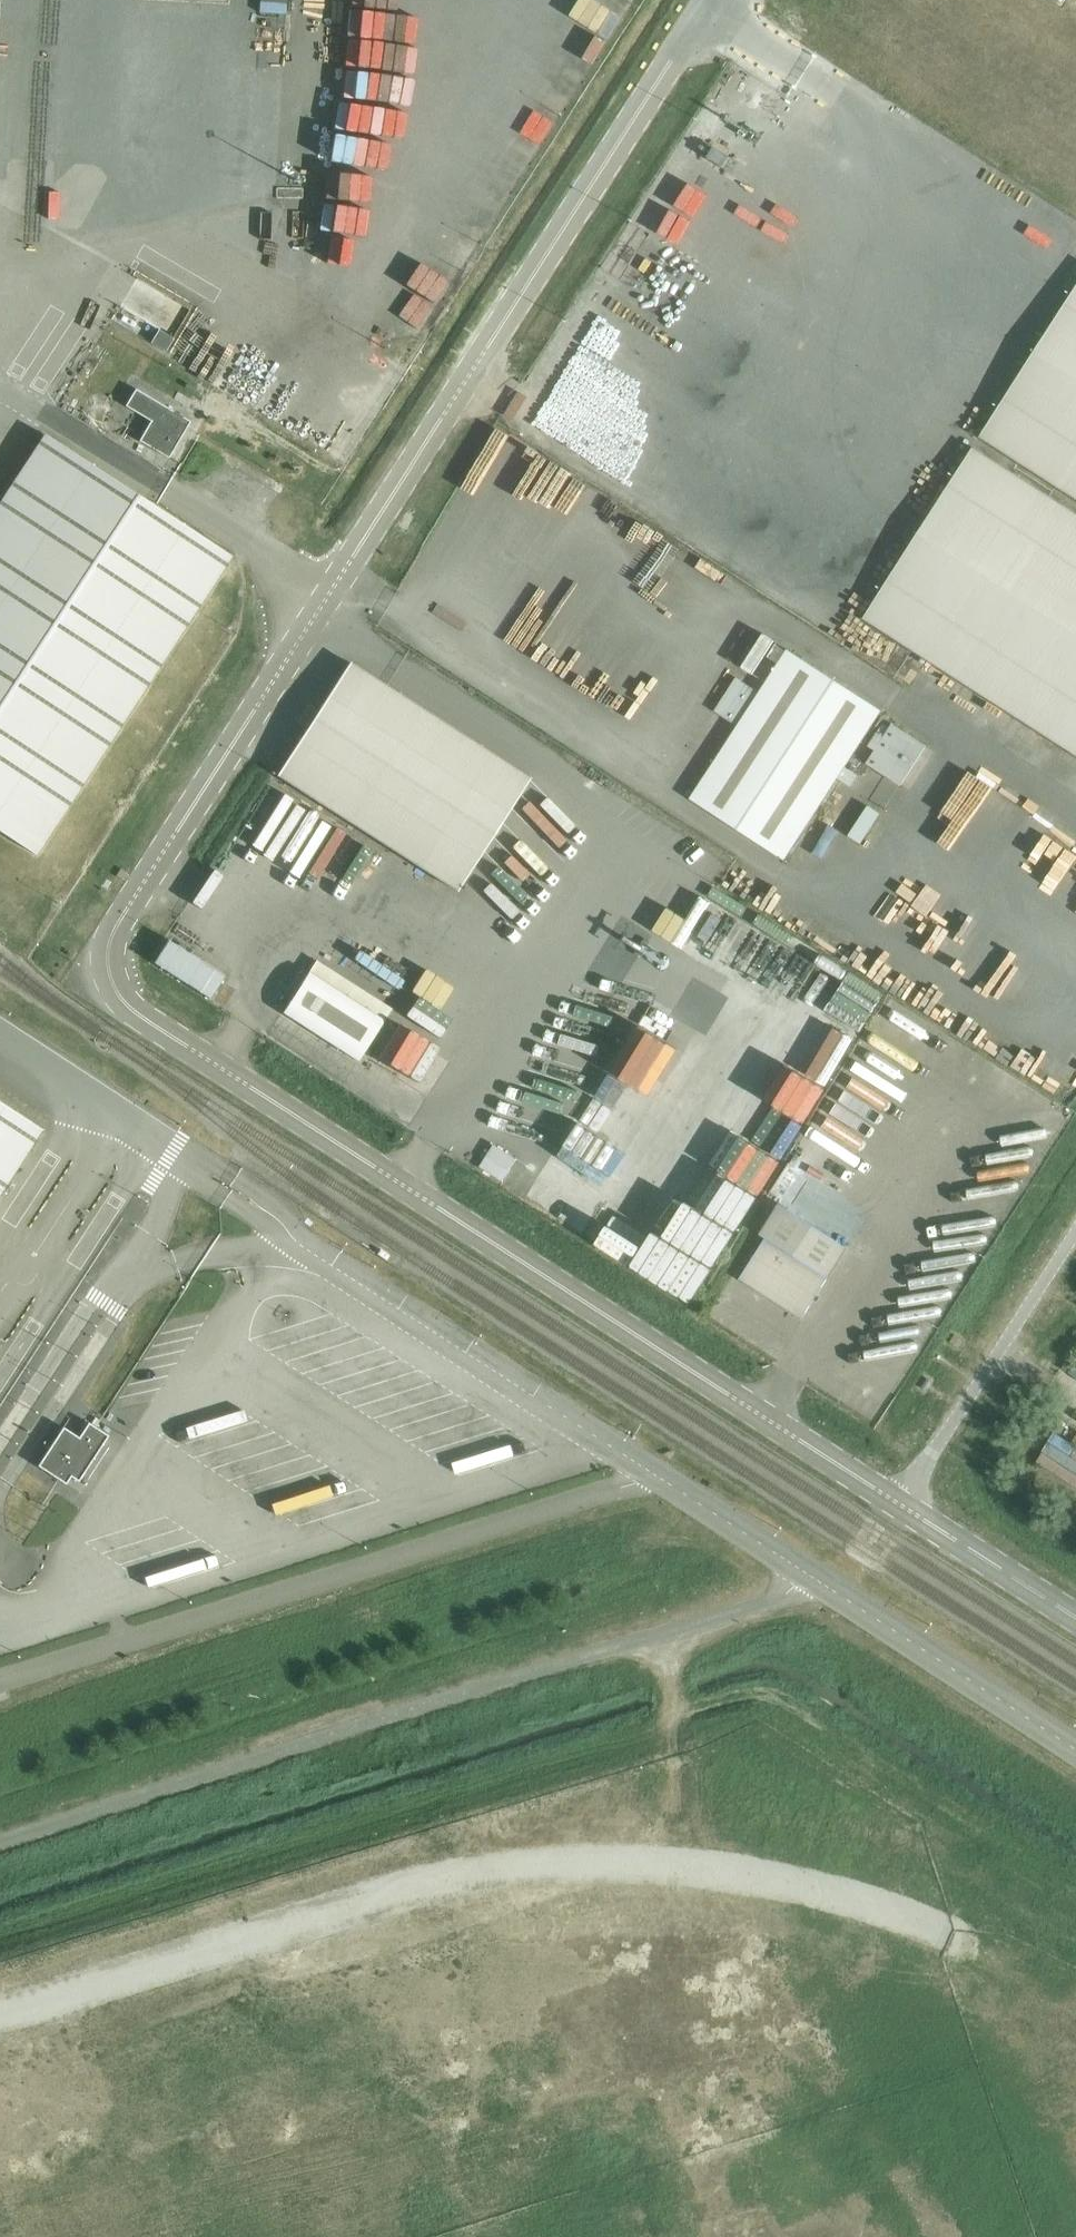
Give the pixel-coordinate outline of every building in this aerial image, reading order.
[(293,0),(265,0),(265,14),(292,15),(293,0)] [(566,45),(552,71),(583,88),(627,9),(611,0),(595,0),(584,19),(582,18),(567,45),(566,45)] [(526,94),(512,119),(552,142),(566,117),(526,94)] [(706,273),(723,248),(698,231),(715,205),(666,173),(618,245),(636,257),(650,235),(706,273)] [(459,269),(471,248),(462,243),(449,264),(459,269)] [(723,275),(735,258),(724,251),(712,268),(723,275)] [(445,299),(456,273),(426,260),(415,286),(445,299)] [(645,266),(633,292),(659,303),(670,277),(645,266)] [(1058,316),(980,437),(1075,499),(1075,288),(1058,316)] [(623,291),(612,312),(653,332),(663,310),(623,291)] [(156,338),(174,346),(180,334),(162,326),(156,338)] [(555,386),(540,410),(559,422),(574,398),(555,386)] [(139,441),(169,459),(191,422),(136,389),(125,406),(151,422),(139,441)] [(611,482),(633,497),(675,435),(653,420),(611,482)] [(925,452),(942,431),(931,422),(915,443),(925,452)] [(45,434),(0,503),(0,832),(36,855),(231,557),(45,434)] [(973,448),(864,619),(1075,755),(1075,514),(973,448)] [(786,651),(690,800),(784,860),(881,712),(840,687),(786,651)] [(350,663),(317,714),(277,775),(457,891),(530,779),(350,663)] [(894,717),(874,746),(881,750),(873,762),(908,785),(935,744),(894,717)] [(971,768),(941,822),(955,829),(968,804),(985,813),(1001,784),(971,768)] [(873,802),(854,835),(868,843),(887,810),(873,802)] [(958,976),(992,908),(964,895),(930,963),(958,976)] [(717,962),(744,918),(709,896),(682,941),(717,962)] [(154,963),(210,999),(225,976),(169,940),(154,963)] [(283,1013),(358,1061),(384,1020),(309,972),(283,1013)] [(619,1069),(636,1078),(663,1030),(645,1020),(619,1069)] [(815,1073),(835,1084),(861,1038),(841,1027),(815,1073)] [(405,1040),(393,1061),(429,1081),(440,1060),(405,1040)] [(777,1193),(831,1081),(770,1051),(735,1124),(756,1134),(738,1172),(695,1151),(677,1188),(694,1197),(675,1236),(612,1206),(595,1243),(708,1297),(762,1186),(777,1193)] [(1035,1053),(1024,1070),(1062,1093),(1072,1077),(1035,1053)] [(614,1070),(570,1142),(591,1155),(634,1083),(614,1070)] [(42,1130),(0,1102),(0,1194),(42,1130)] [(502,1182),(517,1160),(494,1145),(480,1167),(502,1182)] [(802,1319),(828,1278),(848,1248),(780,1204),(761,1234),(766,1238),(740,1279),(802,1319)] [(1068,1375),(1075,1380),(1075,1362),(1068,1375)] [(83,1486),(117,1430),(95,1416),(86,1431),(70,1421),(60,1437),(59,1436),(43,1463),(83,1486)]
